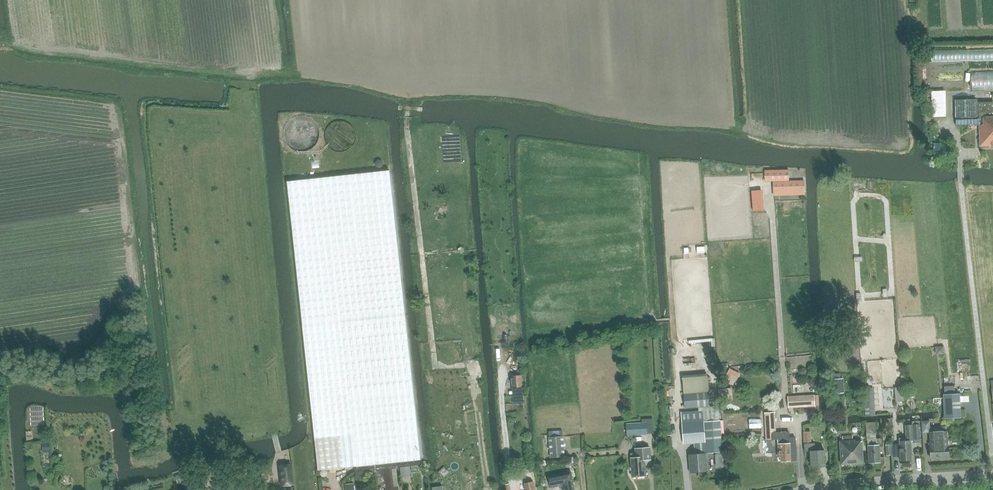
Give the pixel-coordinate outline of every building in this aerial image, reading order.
[(972,90),(992,90),(992,70),(971,70),(972,90)] [(956,125),(980,124),(980,146),(992,146),(992,102),(977,102),(977,99),(955,100),(956,125)] [(320,140),(320,137),(320,133),(319,130),(317,126),(315,124),(313,122),(309,120),(306,119),(302,119),(300,119),(295,120),(292,121),(289,124),(287,126),(285,129),(284,132),(284,136),(284,139),(285,143),(287,146),(289,149),(292,151),(294,153),(298,154),(301,155),(305,154),(308,153),(311,152),(314,150),(317,147),(319,143),(320,140)] [(355,141),(356,138),(355,135),(355,132),(353,130),(352,128),(350,126),(347,124),(342,123),(339,123),(336,123),(333,125),(331,126),(329,129),(327,131),(326,134),(326,137),(326,140),(327,143),(328,145),(330,148),(332,150),(334,151),(337,152),(340,153),(343,153),(346,152),(348,151),(351,149),(353,146),(354,144),(355,141)] [(773,181),(773,195),(805,194),(804,180),(789,180),(788,169),(765,169),(765,181),(773,181)] [(389,170),(288,181),(318,469),(421,459),(389,170)] [(510,363),(507,313),(493,314),(495,364),(510,363)] [(844,392),(843,378),(831,379),(832,393),(844,392)] [(505,396),(522,396),(521,382),(504,382),(505,396)] [(709,392),(684,394),(685,408),(710,406),(709,392)] [(960,418),(959,394),(942,395),(944,418),(960,418)] [(814,395),(788,396),(788,407),(815,406),(814,395)] [(689,454),(690,472),(708,471),(703,410),(681,412),(684,444),(694,443),(695,454),(689,454)] [(766,439),(778,439),(779,457),(781,457),(781,461),(790,460),(796,460),(795,438),(790,438),(790,431),(776,431),(775,412),(765,412),(766,439)] [(705,421),(707,453),(722,451),(720,420),(705,421)] [(650,421),(627,422),(628,434),(650,433),(650,421)] [(868,439),(869,463),(880,462),(879,445),(882,444),(882,438),(876,439),(875,422),(866,423),(867,439),(868,439)] [(906,439),(899,439),(900,443),(901,461),(912,460),(911,439),(921,439),(920,424),(905,425),(906,439)] [(947,431),(930,432),(930,447),(931,458),(949,457),(949,446),(948,446),(947,431)] [(853,440),(853,435),(842,435),(843,441),(840,441),(841,464),(863,463),(862,441),(855,441),(855,440),(853,440)] [(564,436),(549,437),(550,457),(565,456),(564,436)] [(815,443),(804,443),(805,451),(811,451),(811,466),(825,465),(825,450),(815,450),(815,443)] [(634,448),(635,457),(631,457),(632,477),(646,476),(645,459),(651,459),(650,446),(634,448)] [(290,465),(280,466),(281,479),(282,485),(292,484),(291,478),(290,465)] [(384,467),(387,487),(387,489),(399,489),(396,466),(384,467)] [(408,466),(398,466),(398,478),(408,478),(408,466)] [(384,467),(374,468),(376,488),(387,487),(384,467)] [(563,485),(564,489),(574,489),(571,472),(549,476),(551,487),(563,485)] [(507,489),(517,489),(520,489),(517,478),(505,481),(507,489)] [(524,483),(526,489),(535,489),(533,481),(524,483)]
